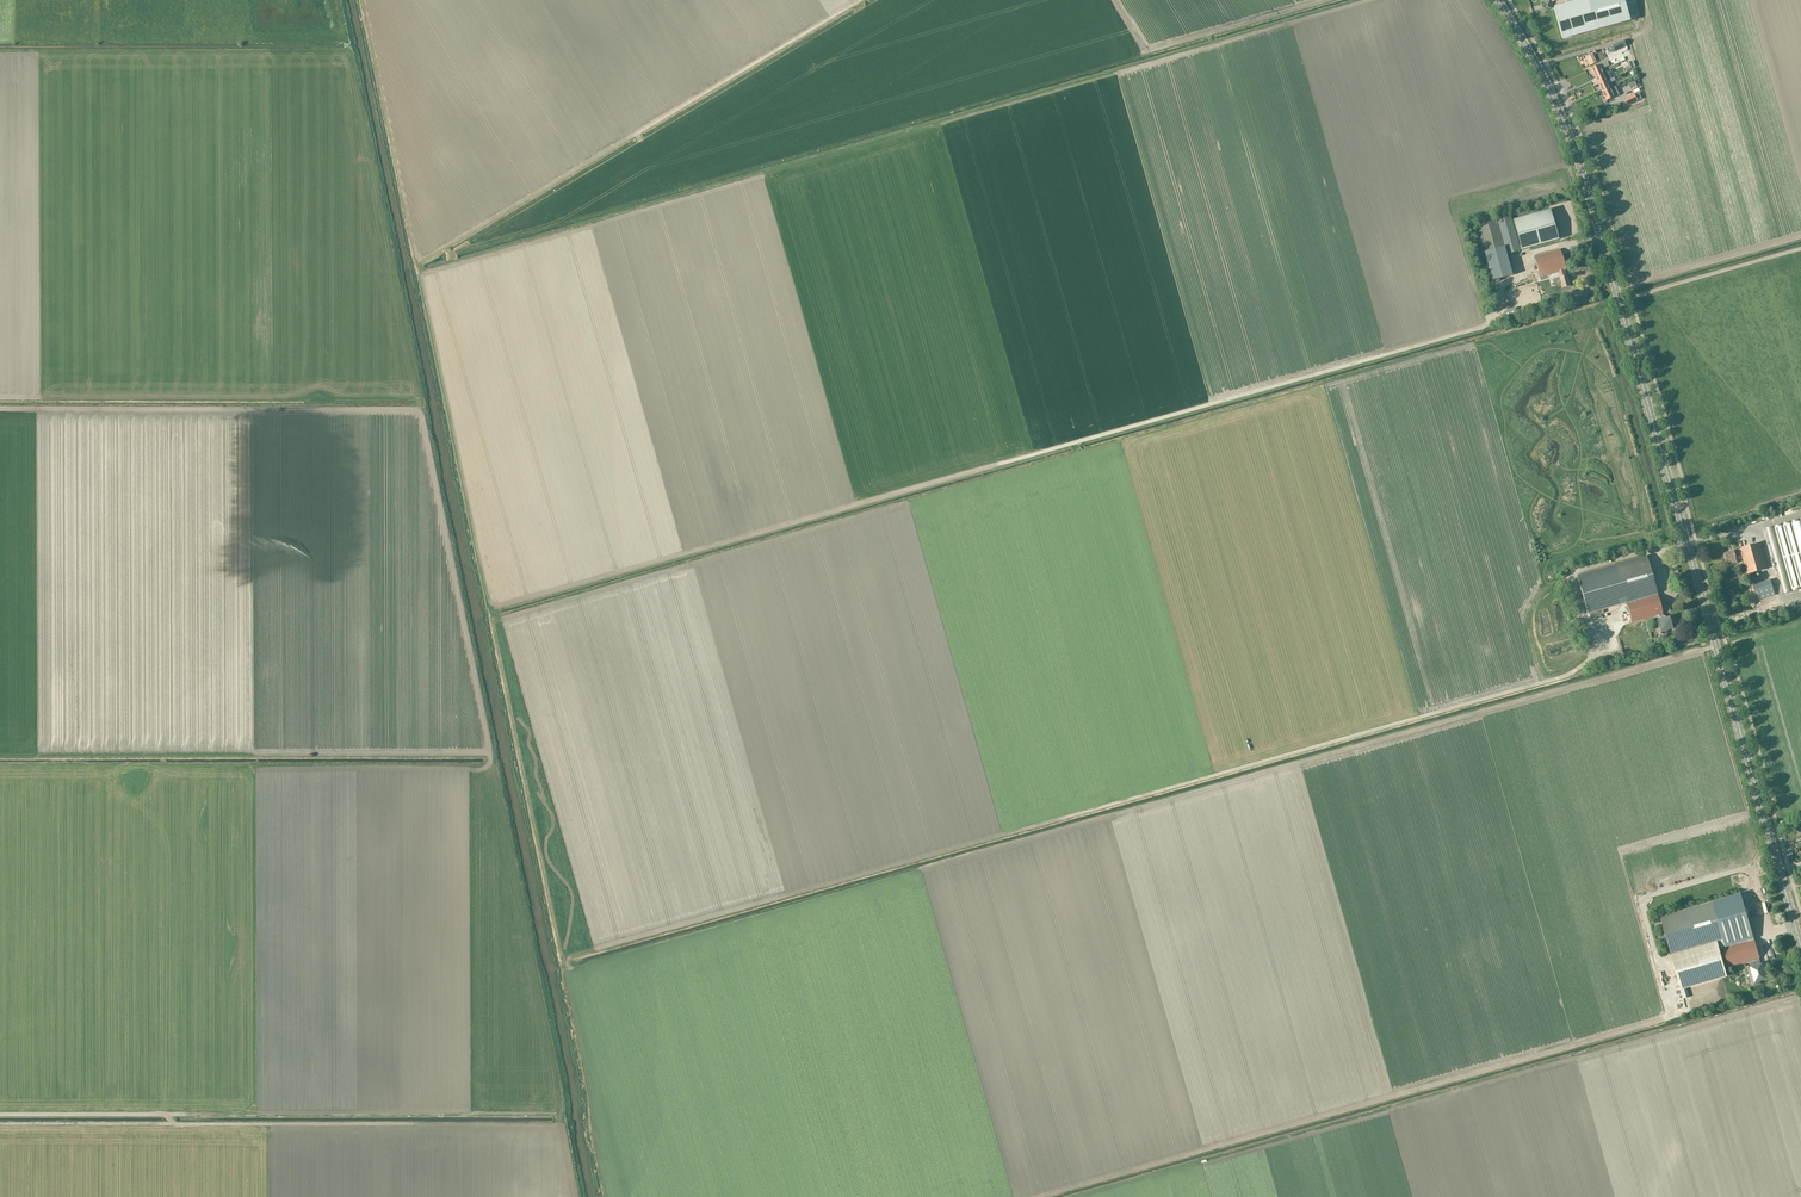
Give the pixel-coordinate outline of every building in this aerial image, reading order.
[(1553,9),(1563,43),(1593,35),(1583,1),(1572,4),(1571,0),(1566,0),(1567,5),(1553,9)] [(1631,18),(1625,0),(1589,0),(1597,28),(1631,18)] [(1627,43),(1625,43),(1624,40),(1613,45),(1615,51),(1628,45),(1627,43)] [(1587,57),(1591,65),(1597,62),(1593,54),(1587,57)] [(1591,69),(1595,77),(1604,73),(1611,70),(1607,62),(1591,69)] [(1599,85),(1607,81),(1605,76),(1612,73),(1611,70),(1604,73),(1595,77),(1599,85)] [(1602,93),(1611,89),(1609,84),(1616,81),(1614,78),(1607,81),(1599,85),(1602,93)] [(1602,93),(1606,101),(1614,97),(1614,98),(1619,95),(1616,87),(1611,89),(1602,93)] [(1557,240),(1548,210),(1514,220),(1522,250),(1557,240)] [(1520,250),(1510,216),(1477,226),(1484,252),(1488,266),(1500,263),(1496,248),(1504,246),(1506,254),(1520,250)] [(1559,249),(1534,256),(1540,277),(1558,272),(1560,277),(1553,279),(1555,286),(1561,284),(1562,288),(1569,286),(1566,276),(1565,276),(1564,270),(1565,270),(1559,249)] [(1800,589),(1800,519),(1766,529),(1784,593),(1800,589)] [(1736,557),(1742,555),(1747,574),(1767,568),(1760,543),(1740,548),(1734,550),(1734,551),(1724,554),(1726,561),(1730,560),(1731,564),(1738,562),(1736,557)] [(1667,616),(1661,612),(1661,611),(1662,611),(1656,593),(1657,593),(1657,590),(1656,591),(1645,554),(1576,573),(1587,612),(1626,601),(1632,622),(1656,616),(1656,619),(1656,620),(1660,632),(1672,629),(1671,625),(1675,624),(1674,621),(1669,618),(1669,615),(1667,616)] [(1757,600),(1775,595),(1771,579),(1752,584),(1757,600)] [(1727,976),(1717,941),(1723,939),(1712,902),(1660,917),(1681,990),(1727,976)] [(1726,946),(1723,947),(1729,968),(1750,962),(1755,960),(1760,959),(1754,938),(1726,946)] [(1756,966),(1755,960),(1750,962),(1752,967),(1748,968),(1750,974),(1753,973),(1755,981),(1765,978),(1761,965),(1756,966)]
